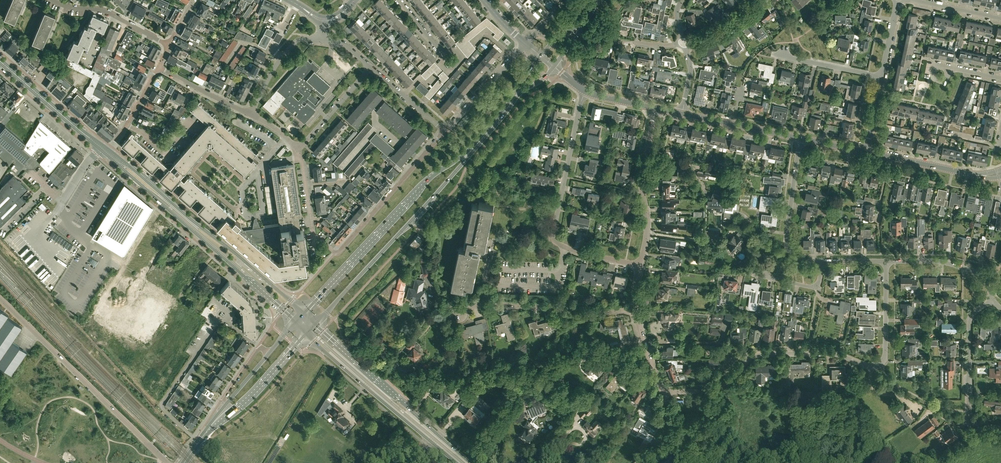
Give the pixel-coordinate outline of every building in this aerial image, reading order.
[(183,12),(175,8),(173,7),(171,10),(167,7),(169,2),(165,0),(157,0),(155,4),(162,8),(166,9),(169,11),(180,17),(183,12)] [(238,4),(240,5),(238,8),(234,15),(237,16),(241,8),(243,3),(243,2),(244,0),(240,0),(238,4)] [(251,2),(252,0),(244,0),(243,2),(243,3),(241,8),(244,9),(245,8),(246,5),(248,5),(249,4),(249,3),(248,2),(249,1),(251,2)] [(258,13),(261,14),(262,11),(265,12),(267,8),(270,1),(267,0),(264,0),(258,13)] [(373,5),(378,10),(385,3),(382,0),(378,0),(373,5)] [(414,4),(418,9),(425,4),(422,0),(419,0),(414,4)] [(457,4),(461,9),(468,4),(465,0),(462,0),(457,4)] [(512,5),(517,10),(524,4),(520,0),(518,0),(512,5)] [(667,0),(666,0),(662,0),(661,4),(654,3),(653,5),(653,7),(665,10),(666,6),(671,7),(671,4),(667,3),(667,0)] [(729,6),(729,7),(730,9),(735,6),(733,4),(736,1),(736,0),(724,0),(729,6)] [(809,0),(792,0),(799,8),(809,0)] [(867,12),(874,14),(876,6),(873,5),(874,1),(867,0),(863,0),(862,5),(867,6),(866,10),(864,9),(863,9),(863,10),(862,11),(861,15),(867,16),(867,12)] [(269,9),(264,22),(266,23),(272,11),(275,4),(270,1),(267,8),(269,9)] [(142,5),(137,2),(131,12),(136,15),(142,5)] [(14,22),(21,7),(11,3),(4,18),(14,22)] [(209,6),(206,5),(202,3),(201,3),(200,6),(199,8),(212,14),(213,15),(214,13),(207,9),(209,6)] [(385,3),(378,10),(383,15),(389,8),(385,3)] [(251,11),(253,6),(250,4),(248,8),(241,17),(245,19),(251,11)] [(272,11),(275,12),(273,17),(275,18),(280,6),(275,4),(272,11)] [(425,4),(418,9),(422,15),(429,9),(425,4)] [(468,4),(461,9),(465,15),(472,9),(468,4)] [(524,4),(517,10),(522,15),(528,8),(524,4)] [(709,13),(706,16),(710,20),(713,18),(714,20),(720,15),(718,12),(722,8),(719,4),(715,7),(714,5),(707,11),(709,13)] [(147,7),(142,5),(136,15),(141,17),(147,7)] [(283,15),(284,13),(286,8),(280,6),(275,18),(277,19),(280,14),(283,15)] [(634,16),(639,17),(641,7),(636,6),(636,9),(633,8),(630,11),(629,17),(624,16),(621,29),(622,24),(625,25),(624,30),(627,30),(628,26),(632,26),(634,16)] [(664,14),(665,10),(653,7),(652,12),(659,14),(658,19),(663,20),(664,17),(668,18),(669,15),(664,14)] [(167,15),(166,16),(170,18),(169,18),(177,23),(180,17),(169,11),(166,9),(162,8),(160,10),(164,12),(164,13),(167,15)] [(211,17),(212,14),(199,8),(199,9),(198,9),(196,12),(197,12),(206,18),(208,15),(211,17)] [(389,8),(383,15),(387,20),(394,13),(389,8)] [(528,8),(522,15),(527,20),(533,13),(528,8)] [(773,15),(768,8),(760,15),(766,23),(765,21),(773,15)] [(429,9),(422,15),(427,20),(434,14),(429,9)] [(472,9),(465,15),(470,20),(477,14),(472,9)] [(704,14),(702,9),(688,9),(688,15),(687,15),(690,26),(697,23),(694,13),(696,12),(697,15),(698,14),(699,16),(704,14)] [(45,11),(38,27),(49,31),(55,16),(45,11)] [(170,33),(173,27),(166,23),(167,21),(161,17),(150,12),(147,16),(161,24),(160,25),(158,29),(162,31),(163,29),(170,33)] [(204,26),(205,24),(198,21),(200,17),(192,13),(189,18),(202,25),(204,26)] [(394,13),(387,20),(392,24),(399,18),(394,13)] [(533,13),(527,20),(531,25),(538,18),(533,13)] [(915,14),(912,14),(909,13),(907,19),(916,21),(918,15),(915,14)] [(76,60),(83,45),(87,46),(95,27),(104,31),(109,21),(92,14),(87,27),(84,26),(78,42),(74,40),(67,56),(76,60)] [(434,14),(427,20),(431,25),(438,19),(434,14)] [(477,14),(470,20),(474,25),(481,20),(477,14)] [(852,25),(850,17),(846,17),(846,14),(835,14),(835,22),(844,22),(844,25),(852,25)] [(867,16),(861,15),(860,22),(865,23),(863,28),(871,30),(873,21),(867,20),(868,16),(867,16)] [(638,23),(639,17),(634,16),(632,26),(636,27),(635,32),(638,33),(639,28),(642,28),(641,33),(641,31),(642,26),(643,24),(638,23)] [(939,27),(941,17),(935,16),(933,25),(939,27)] [(946,28),(948,18),(941,17),(939,27),(946,28)] [(189,18),(186,24),(194,28),(196,24),(203,28),(204,26),(202,25),(189,18)] [(399,18),(392,24),(397,29),(404,23),(399,18)] [(952,29),(954,20),(948,18),(946,28),(952,29)] [(438,19),(431,25),(435,30),(442,25),(438,19)] [(662,23),(663,20),(658,19),(657,24),(645,21),(644,26),(661,30),(662,26),(667,27),(667,24),(662,23)] [(915,27),(916,21),(907,19),(906,26),(908,26),(915,27)] [(954,20),(952,29),(959,31),(961,21),(954,20)] [(357,21),(349,28),(352,32),(353,31),(355,32),(362,26),(357,21)] [(971,31),(973,22),(966,21),(964,30),(971,31)] [(760,40),(763,38),(767,34),(762,27),(758,30),(752,22),(747,26),(743,30),(747,35),(751,31),(756,37),(757,37),(760,40)] [(977,33),(979,23),(973,22),(971,31),(977,33)] [(404,23),(397,29),(402,34),(408,28),(404,23)] [(984,34),(986,25),(979,23),(977,33),(984,34)] [(442,25),(435,30),(440,36),(447,30),(442,25)] [(986,25),(984,34),(990,36),(992,26),(986,25)] [(186,26),(183,31),(195,37),(196,35),(191,32),(192,29),(186,26)] [(362,26),(355,32),(360,37),(366,31),(362,26)] [(661,30),(644,26),(642,26),(641,31),(655,33),(654,39),(659,40),(660,36),(664,37),(665,34),(660,33),(661,30)] [(915,27),(908,26),(907,32),(916,34),(917,28),(915,27)] [(42,46),(49,31),(38,27),(32,42),(42,46)] [(91,70),(93,71),(95,72),(100,75),(105,63),(109,54),(112,49),(119,31),(110,27),(108,32),(102,46),(91,70)] [(273,31),(268,29),(267,28),(264,33),(262,37),(258,44),(265,48),(269,42),(271,37),(270,36),(273,31)] [(408,28),(402,34),(406,39),(413,33),(408,28)] [(237,32),(236,35),(234,37),(252,41),(254,37),(239,30),(237,32)] [(447,30),(440,36),(444,41),(451,35),(447,30)] [(133,34),(128,31),(121,42),(127,45),(133,34)] [(183,31),(180,35),(187,39),(188,36),(196,41),(197,38),(195,37),(183,31)] [(277,31),(273,39),(279,42),(283,34),(277,31)] [(366,31),(360,37),(364,42),(371,36),(366,31)] [(915,40),(916,34),(907,32),(906,38),(915,40)] [(413,33),(406,39),(411,44),(418,38),(413,33)] [(467,34),(461,39),(462,41),(464,44),(469,40),(471,38),(467,34)] [(853,43),(855,34),(847,34),(846,39),(838,37),(837,43),(841,44),(840,49),(847,51),(850,40),(853,41),(853,43)] [(853,44),(860,45),(859,48),(867,49),(869,40),(863,39),(864,36),(855,34),(853,43),(853,44)] [(451,35),(444,41),(448,46),(455,41),(451,35)] [(724,43),(727,49),(733,46),(736,51),(742,48),(734,35),(728,39),(729,40),(724,43)] [(371,36),(364,42),(369,47),(376,40),(371,36)] [(189,43),(185,41),(180,39),(179,38),(177,42),(178,43),(177,44),(182,46),(186,49),(186,48),(189,50),(190,48),(194,49),(196,51),(196,50),(197,51),(198,49),(189,43)] [(418,38),(411,44),(416,49),(422,43),(418,38)] [(914,46),(915,40),(906,38),(905,45),(914,46)] [(17,52),(23,45),(17,40),(14,44),(12,42),(6,49),(11,54),(15,50),(17,52)] [(376,40),(369,47),(374,52),(380,45),(376,40)] [(422,43),(416,49),(420,54),(427,47),(422,43)] [(146,45),(145,47),(158,55),(161,49),(154,45),(152,48),(146,45)] [(380,45),(374,52),(378,57),(385,50),(380,45)] [(709,62),(708,59),(715,56),(714,53),(720,51),(717,45),(709,48),(710,49),(701,52),(705,63),(709,62)] [(912,53),(914,46),(905,45),(903,51),(912,53)] [(933,56),(935,46),(929,45),(927,54),(933,56)] [(183,49),(176,46),(173,52),(180,55),(181,54),(186,56),(188,52),(183,49)] [(265,56),(260,53),(259,53),(260,50),(252,46),(251,49),(253,50),(252,53),(253,55),(256,56),(254,59),(262,62),(263,63),(265,59),(264,58),(265,56)] [(494,46),(489,51),(496,57),(501,52),(494,46)] [(940,57),(942,48),(935,46),(933,56),(940,57)] [(145,47),(143,49),(150,53),(148,55),(156,60),(158,55),(145,47)] [(427,47),(420,54),(425,59),(432,52),(427,47)] [(946,58),(948,49),(942,48),(940,57),(946,58)] [(220,56),(222,54),(223,52),(217,49),(213,57),(218,60),(219,58),(220,56)] [(948,49),(946,58),(952,60),(954,50),(948,49)] [(126,54),(122,52),(117,50),(116,53),(114,57),(121,61),(124,57),(122,56),(122,55),(125,56),(126,54)] [(385,50),(378,57),(383,61),(390,55),(385,50)] [(965,60),(967,51),(960,50),(958,59),(965,60)] [(144,62),(147,64),(152,66),(155,61),(148,57),(148,56),(142,53),(138,51),(136,55),(146,60),(144,62)] [(489,51),(485,57),(492,63),(496,57),(489,51)] [(632,64),(633,58),(629,58),(630,54),(619,51),(617,62),(618,59),(626,61),(625,63),(632,64)] [(911,59),(912,53),(903,51),(902,57),(911,59)] [(971,62),(973,53),(967,51),(965,60),(971,62)] [(432,52),(425,59),(430,64),(437,58),(432,52)] [(674,56),(671,55),(671,54),(658,53),(657,58),(654,57),(653,66),(655,66),(657,66),(658,64),(664,64),(665,60),(670,61),(670,64),(670,66),(677,64),(674,56)] [(978,63),(980,54),(973,53),(971,62),(978,63)] [(23,67),(29,60),(22,54),(16,60),(23,67)] [(121,61),(114,57),(109,54),(105,63),(124,73),(126,70),(119,67),(122,62),(121,61)] [(178,58),(174,56),(170,54),(168,58),(167,60),(174,64),(176,62),(181,65),(181,64),(185,67),(187,63),(178,58)] [(649,59),(649,56),(639,54),(637,62),(647,64),(646,67),(650,68),(652,59),(649,59)] [(980,54),(978,63),(984,64),(986,55),(980,54)] [(390,55),(383,61),(388,66),(394,60),(390,55)] [(145,69),(146,66),(141,63),(136,60),(136,59),(131,57),(129,60),(138,65),(136,68),(139,69),(143,72),(144,71),(145,70),(145,69)] [(485,57),(480,62),(487,68),(492,63),(485,57)] [(910,65),(911,59),(902,57),(901,63),(907,64),(907,65),(910,65)] [(996,67),(998,58),(992,57),(990,66),(996,67)] [(330,85),(316,72),(320,67),(318,66),(312,61),(311,63),(305,58),(277,90),(264,105),(269,109),(273,112),(276,109),(281,103),(288,109),(292,113),(295,110),(298,113),(295,116),(304,123),(316,110),(314,109),(325,96),(322,94),(330,85)] [(596,58),(594,66),(599,67),(598,71),(605,73),(606,69),(607,69),(608,61),(596,58)] [(189,59),(186,63),(195,67),(197,64),(189,59)] [(31,73),(37,67),(29,60),(23,67),(31,73)] [(214,65),(213,66),(211,69),(208,74),(211,76),(212,75),(221,62),(218,60),(217,60),(214,65)] [(394,60),(388,66),(392,71),(399,65),(394,60)] [(480,62),(476,67),(483,73),(487,68),(480,62)] [(901,63),(898,62),(897,69),(906,71),(907,65),(907,64),(901,63)] [(127,75),(124,73),(105,63),(100,75),(103,76),(105,77),(109,80),(110,80),(121,86),(124,81),(127,83),(128,80),(133,83),(132,86),(139,90),(142,84),(127,76),(127,75)] [(211,69),(213,66),(207,63),(202,71),(208,74),(211,69)] [(247,70),(245,69),(245,68),(237,64),(235,67),(243,72),(249,75),(254,77),(255,74),(256,75),(256,74),(257,74),(259,71),(258,70),(260,67),(258,66),(255,64),(254,64),(253,63),(251,68),(248,66),(247,70)] [(773,82),(775,73),(771,72),(773,66),(759,63),(758,67),(765,69),(764,76),(770,77),(769,82),(770,82),(773,82)] [(399,65),(392,71),(397,76),(404,70),(399,65)] [(719,66),(718,66),(710,65),(709,70),(701,69),(699,78),(712,81),(712,78),(713,79),(713,77),(712,77),(713,76),(717,76),(719,66)] [(659,67),(657,66),(655,66),(654,70),(658,71),(656,79),(665,81),(666,76),(671,77),(672,72),(665,71),(664,71),(658,70),(659,67)] [(476,67),(472,72),(478,78),(483,73),(476,67)] [(621,86),(622,79),(616,78),(618,70),(610,68),(609,77),(611,78),(610,84),(621,86)] [(794,78),(790,77),(792,71),(782,69),(780,80),(789,82),(789,85),(793,86),(794,78)] [(905,77),(906,71),(897,69),(896,75),(905,77)] [(70,86),(55,74),(51,70),(46,75),(51,79),(46,87),(47,87),(56,95),(60,99),(67,91),(66,90),(68,88),(70,86)] [(404,70),(397,76),(402,81),(408,75),(404,70)] [(735,73),(725,70),(723,79),(726,80),(725,84),(726,85),(730,85),(731,81),(734,81),(735,73)] [(138,80),(143,83),(147,76),(141,73),(139,71),(137,76),(134,74),(131,72),(129,75),(131,76),(138,80)] [(443,83),(449,77),(443,71),(439,75),(441,77),(439,79),(440,80),(441,81),(443,83)] [(92,78),(91,81),(97,84),(98,81),(99,79),(100,75),(95,72),(92,78)] [(205,80),(207,75),(200,72),(197,76),(205,80)] [(242,72),(239,78),(244,80),(242,84),(249,87),(252,81),(247,78),(248,75),(242,72)] [(472,72),(467,77),(474,83),(478,78),(472,72)] [(798,85),(802,86),(802,84),(805,85),(804,88),(803,87),(802,92),(807,93),(811,74),(801,72),(798,85)] [(211,76),(208,82),(214,85),(219,75),(217,74),(215,76),(212,75),(211,76)] [(219,75),(214,85),(221,88),(224,81),(221,79),(222,76),(219,75)] [(408,75),(402,81),(407,86),(413,80),(408,75)] [(903,83),(905,77),(896,75),(894,81),(903,83)] [(829,94),(832,94),(834,86),(829,85),(830,78),(822,76),(820,86),(830,88),(829,94)] [(467,77),(463,82),(469,88),(474,83),(467,77)] [(647,92),(648,89),(650,81),(644,80),(644,81),(640,80),(640,79),(634,78),(632,90),(641,91),(641,90),(647,92)] [(662,89),(653,87),(654,81),(650,80),(650,81),(648,89),(651,89),(650,95),(663,97),(664,93),(667,94),(668,88),(662,86),(662,89)] [(767,84),(767,81),(759,80),(758,84),(752,83),(750,91),(760,93),(762,83),(767,84)] [(5,81),(0,87),(0,88),(2,90),(0,93),(2,95),(10,85),(8,84),(8,83),(6,81),(5,81)] [(100,90),(103,84),(98,81),(97,84),(95,87),(100,90)] [(902,89),(903,83),(894,81),(893,88),(902,89)] [(964,87),(973,90),(975,84),(967,81),(964,87)] [(417,86),(416,87),(425,95),(429,90),(421,82),(417,86)] [(463,82),(458,87),(465,93),(469,88),(463,82)] [(848,85),(847,88),(849,88),(860,90),(862,84),(853,82),(852,86),(848,85)] [(83,94),(89,100),(90,100),(92,93),(95,87),(90,84),(89,85),(87,87),(86,90),(86,93),(84,95),(83,94)] [(171,84),(167,91),(171,94),(175,87),(171,84)] [(242,84),(239,90),(246,93),(249,87),(242,84)] [(704,96),(703,95),(703,94),(704,94),(706,86),(698,84),(695,97),(696,97),(695,99),(694,99),(694,104),(705,106),(706,103),(707,103),(707,105),(711,106),(712,100),(706,99),(707,99),(704,96)] [(12,86),(11,87),(10,85),(2,95),(3,96),(6,93),(9,96),(14,89),(14,88),(12,86)] [(1000,95),(1000,92),(1000,88),(992,86),(991,93),(1000,95)] [(106,93),(100,90),(95,87),(92,93),(111,104),(114,99),(105,95),(106,93)] [(458,87),(454,92),(460,98),(465,93),(458,87)] [(971,96),(973,90),(964,87),(962,93),(971,96)] [(359,123),(380,100),(383,97),(381,95),(374,88),(347,118),(358,127),(360,124),(359,123)] [(860,90),(849,88),(847,88),(845,98),(847,98),(855,100),(856,96),(859,97),(860,90)] [(123,90),(122,93),(126,95),(126,96),(134,100),(136,95),(129,91),(128,93),(123,90)] [(153,90),(149,97),(156,101),(158,97),(163,100),(166,93),(160,90),(158,93),(153,90)] [(234,91),(232,94),(243,100),(246,93),(239,90),(237,93),(234,91)] [(22,96),(20,94),(20,93),(18,91),(17,92),(17,91),(11,98),(14,100),(13,101),(14,102),(11,106),(12,107),(18,100),(22,96)] [(179,92),(175,99),(179,101),(177,103),(180,105),(185,96),(179,92)] [(454,92),(449,98),(456,104),(460,98),(454,92)] [(731,94),(726,93),(722,92),(719,109),(727,111),(731,94)] [(92,93),(90,100),(96,106),(100,99),(101,98),(92,93)] [(968,102),(971,96),(962,93),(960,99),(968,102)] [(999,101),(1000,95),(991,93),(990,99),(999,101)] [(86,102),(83,98),(77,94),(73,98),(67,105),(67,106),(72,109),(79,116),(85,109),(83,106),(86,102)] [(122,94),(120,99),(124,101),(123,101),(131,105),(134,100),(126,96),(122,94)] [(449,98),(445,103),(451,109),(456,104),(449,98)] [(854,103),(855,100),(847,98),(847,101),(849,102),(848,108),(856,110),(858,104),(854,103)] [(966,108),(968,102),(960,99),(957,105),(966,108)] [(998,107),(999,101),(990,99),(988,105),(998,107)] [(145,104),(145,105),(154,110),(156,108),(160,110),(162,107),(154,103),(154,104),(147,100),(146,102),(145,102),(145,104)] [(106,102),(104,105),(111,109),(113,110),(118,112),(116,115),(118,115),(124,118),(127,113),(115,106),(111,104),(107,101),(106,102)] [(405,135),(410,129),(413,126),(385,101),(376,111),(405,135)] [(767,111),(768,106),(769,102),(763,101),(762,105),(747,102),(746,107),(747,107),(746,110),(745,114),(754,116),(754,115),(755,115),(755,113),(754,113),(755,109),(762,111),(762,110),(767,111)] [(792,112),(794,112),(794,116),(801,117),(803,110),(806,111),(808,102),(804,101),(803,107),(793,105),(792,112)] [(117,102),(115,106),(127,113),(130,107),(123,103),(121,105),(117,102)] [(898,113),(900,104),(893,102),(891,112),(898,113)] [(240,224),(237,221),(236,220),(235,219),(236,218),(188,176),(184,181),(180,177),(183,173),(184,173),(206,148),(208,148),(212,147),(215,147),(243,172),(243,176),(253,165),(254,166),(256,164),(255,163),(257,161),(253,158),(256,154),(205,109),(198,103),(193,109),(191,110),(191,111),(207,124),(173,164),(172,165),(171,164),(166,165),(132,136),(133,135),(134,133),(132,132),(129,135),(130,136),(122,145),(133,155),(138,149),(140,150),(141,149),(145,153),(144,154),(146,155),(141,162),(152,171),(157,165),(159,167),(160,166),(164,169),(163,170),(165,172),(160,178),(171,188),(176,182),(178,183),(179,182),(183,186),(182,187),(184,189),(179,195),(190,204),(195,198),(197,200),(198,199),(202,202),(201,203),(203,205),(198,211),(209,221),(214,215),(216,216),(217,215),(223,220),(217,228),(274,278),(306,273),(304,260),(303,257),(307,257),(303,230),(300,230),(298,215),(301,215),(293,164),(271,167),(278,213),(280,224),(258,228),(258,224),(254,225),(255,228),(244,230),(242,228),(239,225),(240,224)] [(445,103),(440,108),(447,114),(451,109),(445,103)] [(904,115),(906,105),(900,104),(898,113),(904,115)] [(786,121),(788,108),(773,105),(771,115),(774,115),(773,118),(776,118),(775,121),(781,122),(782,120),(786,121)] [(911,116),(913,106),(906,105),(904,115),(911,116)] [(963,115),(966,108),(957,105),(955,111),(963,115)] [(996,114),(998,107),(988,105),(987,112),(996,114)] [(173,112),(179,116),(181,112),(185,107),(181,106),(179,111),(175,109),(173,112)] [(593,109),(592,116),(599,118),(600,113),(602,114),(602,112),(613,114),(614,114),(613,117),(612,117),(612,120),(616,121),(616,119),(617,113),(618,111),(607,109),(603,108),(601,108),(594,106),(593,109)] [(919,109),(919,108),(913,106),(911,116),(917,117),(919,109)] [(155,113),(148,109),(143,107),(142,109),(141,109),(141,110),(141,111),(141,112),(152,118),(155,113)] [(855,116),(856,110),(848,108),(846,115),(844,114),(843,118),(851,119),(852,116),(855,116)] [(925,111),(919,109),(917,117),(917,119),(923,120),(925,111)] [(547,131),(555,133),(556,128),(555,128),(556,124),(565,126),(566,122),(555,119),(557,111),(551,110),(550,115),(553,116),(552,120),(550,119),(547,131)] [(929,121),(931,112),(925,111),(923,120),(929,121)] [(961,121),(963,115),(955,111),(952,117),(961,121)] [(87,123),(94,114),(92,112),(90,115),(87,113),(82,118),(87,123)] [(174,122),(179,116),(173,112),(169,120),(174,122)] [(936,123),(938,113),(931,112),(929,121),(936,123)] [(617,113),(616,119),(620,120),(622,121),(622,119),(625,120),(633,122),(632,125),(638,126),(640,119),(636,118),(637,115),(626,113),(625,115),(617,113)] [(938,113),(936,123),(942,124),(944,115),(938,113)] [(92,127),(97,121),(95,119),(97,116),(94,114),(87,123),(92,127)] [(821,118),(820,118),(821,116),(812,114),(811,117),(811,116),(809,126),(819,128),(821,118)] [(139,115),(138,117),(137,119),(146,124),(147,123),(151,125),(153,121),(145,116),(144,117),(139,115)] [(98,121),(102,124),(103,122),(104,123),(107,120),(103,116),(98,121)] [(984,124),(994,126),(995,119),(986,117),(984,124)] [(341,119),(337,124),(343,129),(347,125),(341,119)] [(115,132),(118,129),(107,120),(104,123),(103,122),(102,124),(102,125),(97,131),(107,139),(109,139),(114,134),(110,131),(106,127),(106,126),(107,127),(108,126),(115,132)] [(169,129),(174,122),(169,120),(165,127),(169,129)] [(40,163),(49,173),(71,148),(58,136),(58,135),(56,133),(55,134),(40,121),(26,143),(5,125),(0,132),(0,142),(20,159),(24,163),(25,162),(38,147),(40,147),(42,147),(43,146),(49,151),(40,162),(40,163)] [(585,149),(591,150),(598,151),(600,143),(598,142),(601,128),(593,126),(594,122),(590,122),(585,149)] [(368,123),(352,141),(356,145),(372,127),(368,123)] [(337,124),(333,129),(339,134),(343,129),(337,124)] [(677,136),(680,126),(673,124),(672,126),(670,125),(670,128),(672,129),(670,136),(677,137),(678,136),(677,136)] [(993,132),(994,126),(984,124),(983,130),(993,132)] [(687,140),(689,131),(686,130),(687,127),(680,126),(677,136),(678,136),(677,137),(677,138),(684,139),(687,140)] [(401,166),(424,139),(428,135),(418,127),(394,154),(393,153),(391,157),(401,166)] [(697,141),(699,130),(692,128),(692,132),(689,131),(687,140),(690,140),(690,139),(697,141)] [(333,129),(329,133),(335,138),(339,134),(333,129)] [(614,130),(613,135),(619,136),(619,137),(627,139),(625,146),(627,146),(634,147),(636,137),(634,137),(635,134),(630,133),(621,131),(618,130),(614,129),(614,130)] [(706,148),(709,135),(706,134),(706,131),(699,130),(697,141),(700,141),(700,142),(704,143),(703,148),(706,148)] [(991,139),(993,132),(983,130),(982,137),(991,139)] [(716,147),(719,134),(712,132),(711,136),(709,135),(706,148),(710,149),(712,146),(716,147)] [(329,133),(326,138),(332,143),(335,138),(329,133)] [(388,156),(389,156),(395,149),(376,133),(370,140),(388,156)] [(726,148),(728,139),(725,139),(726,135),(719,134),(716,147),(719,148),(721,147),(723,147),(726,148)] [(891,145),(893,136),(886,135),(885,144),(891,145)] [(898,146),(899,137),(893,136),(891,145),(898,146)] [(731,140),(728,139),(726,148),(736,150),(736,149),(737,148),(737,147),(739,138),(732,137),(731,140)] [(904,148),(906,139),(899,137),(898,146),(904,148)] [(326,138),(322,142),(328,148),(332,143),(326,138)] [(746,154),(748,144),(745,143),(746,139),(739,138),(737,147),(737,148),(736,149),(736,150),(743,151),(742,153),(746,154)] [(906,139),(904,148),(910,149),(912,140),(906,139)] [(923,152),(925,143),(918,141),(916,150),(923,152)] [(322,142),(318,147),(324,152),(328,148),(322,142)] [(756,153),(758,144),(751,143),(751,145),(748,144),(746,154),(749,155),(749,152),(756,153)] [(929,153),(931,144),(925,143),(923,152),(929,153)] [(350,144),(333,163),(336,165),(338,166),(338,167),(354,148),(350,144)] [(765,158),(767,149),(764,149),(765,145),(758,144),(756,153),(763,155),(762,158),(765,158)] [(931,144),(929,153),(936,154),(938,145),(931,144)] [(283,147),(277,154),(280,157),(286,149),(283,147)] [(318,147),(314,151),(320,157),(324,152),(318,147)] [(545,169),(552,170),(554,160),(554,158),(556,159),(558,153),(557,153),(558,149),(559,149),(559,148),(551,147),(551,149),(542,147),(540,157),(542,157),(543,153),(549,155),(548,161),(546,160),(545,169)] [(776,158),(778,148),(771,147),(770,150),(767,149),(765,158),(769,159),(769,156),(776,158)] [(948,157),(950,148),(943,147),(941,156),(948,157)] [(673,157),(674,152),(675,149),(666,148),(665,156),(673,157)] [(778,148),(776,158),(783,159),(785,150),(778,148)] [(954,158),(956,149),(950,148),(948,157),(954,158)] [(82,158),(83,157),(75,149),(68,157),(69,157),(63,163),(62,161),(48,177),(57,186),(63,180),(69,173),(71,175),(76,169),(81,161),(83,159),(82,158)] [(956,149),(954,158),(961,160),(963,151),(956,149)] [(973,162),(975,153),(968,152),(966,161),(973,162)] [(979,164),(981,154),(975,153),(973,162),(979,164)] [(986,165),(988,156),(981,154),(979,164),(986,165)] [(527,155),(523,165),(529,167),(530,163),(532,159),(531,158),(530,158),(531,156),(527,155)] [(333,160),(330,158),(327,162),(321,156),(318,159),(323,163),(327,163),(329,165),(333,160)] [(397,164),(388,156),(386,159),(389,162),(387,164),(391,168),(386,174),(392,178),(395,175),(396,175),(397,175),(398,174),(398,173),(399,171),(394,166),(397,164)] [(593,173),(596,163),(599,163),(600,160),(591,158),(589,165),(586,164),(584,171),(587,172),(586,174),(592,175),(592,173),(593,173)] [(616,174),(615,177),(614,180),(623,182),(624,179),(625,174),(629,174),(631,164),(628,164),(628,161),(619,159),(618,164),(624,165),(622,175),(616,174)] [(818,165),(810,163),(808,174),(811,175),(812,172),(816,173),(818,165)] [(819,183),(820,180),(822,181),(823,174),(825,174),(825,173),(829,174),(830,166),(823,164),(821,173),(819,173),(817,180),(817,183),(819,183)] [(719,173),(715,172),(716,169),(706,167),(705,171),(699,170),(697,172),(699,178),(705,179),(705,176),(708,176),(708,175),(718,177),(719,173)] [(833,177),(831,176),(830,182),(834,183),(835,180),(837,180),(838,178),(841,178),(841,177),(841,176),(843,169),(835,167),(833,177)] [(360,173),(364,177),(368,172),(364,169),(360,173)] [(663,181),(671,181),(671,177),(676,177),(676,176),(677,176),(677,170),(671,170),(671,173),(668,173),(668,174),(663,174),(663,177),(662,177),(662,179),(663,180),(663,181)] [(848,170),(846,177),(849,178),(849,179),(849,180),(850,181),(851,182),(852,183),(853,183),(854,179),(853,179),(855,171),(848,170)] [(339,177),(338,172),(338,171),(334,172),(335,178),(327,179),(327,182),(336,180),(339,177)] [(530,182),(547,185),(547,182),(553,183),(555,176),(548,175),(548,176),(536,174),(536,173),(529,172),(529,175),(532,176),(530,182)] [(773,172),(772,176),(770,175),(770,177),(764,176),(763,182),(770,183),(770,185),(771,185),(770,194),(777,195),(778,192),(781,192),(783,178),(781,177),(781,174),(773,172)] [(867,188),(867,186),(868,182),(865,182),(867,174),(860,172),(859,176),(860,177),(860,181),(864,181),(863,187),(867,188)] [(360,182),(364,177),(360,173),(356,178),(360,182)] [(2,186),(0,190),(0,226),(1,227),(26,202),(21,196),(28,189),(20,182),(13,175),(2,186)] [(868,182),(867,186),(872,187),(873,184),(877,185),(879,177),(872,176),(870,181),(868,181),(868,182)] [(379,177),(377,179),(388,188),(392,183),(386,178),(384,181),(379,177)] [(377,179),(374,182),(379,186),(378,188),(380,189),(384,193),(388,188),(377,179)] [(903,195),(901,194),(903,185),(904,185),(905,181),(898,180),(897,183),(895,183),(893,194),(892,194),(890,200),(891,200),(891,201),(892,202),(893,203),(894,202),(895,201),(896,198),(902,199),(903,198),(903,195)] [(351,181),(347,186),(352,190),(356,185),(351,181)] [(904,190),(903,195),(903,198),(906,198),(906,196),(913,198),(913,200),(916,201),(919,188),(916,187),(917,184),(909,182),(907,191),(904,190)] [(269,185),(264,186),(267,203),(268,207),(269,214),(274,213),(269,185)] [(324,195),(320,196),(315,196),(316,197),(315,198),(315,199),(316,200),(316,202),(329,200),(330,200),(336,193),(327,185),(325,187),(331,193),(330,194),(328,195),(324,195)] [(373,189),(369,186),(368,185),(366,187),(371,191),(379,198),(382,194),(375,187),(373,189)] [(931,187),(924,185),(922,194),(919,193),(917,201),(921,202),(921,199),(929,201),(931,187)] [(347,192),(344,189),(340,186),(337,190),(339,191),(344,196),(347,192)] [(371,191),(366,187),(366,186),(364,188),(370,193),(368,195),(376,202),(379,198),(371,191)] [(945,216),(948,201),(945,201),(947,190),(938,188),(937,195),(936,195),(934,203),(941,205),(940,210),(939,214),(945,216)] [(826,193),(819,191),(812,190),(811,194),(806,193),(805,200),(817,203),(819,195),(825,197),(826,193)] [(116,198),(92,236),(93,237),(96,239),(120,254),(122,254),(124,254),(152,208),(149,206),(125,191),(119,192),(117,196),(116,198)] [(962,207),(964,197),(961,197),(962,195),(955,193),(955,192),(952,191),(949,206),(953,207),(954,203),(959,204),(959,206),(962,207)] [(720,196),(721,195),(714,192),(713,193),(711,197),(713,198),(713,200),(708,200),(708,205),(719,205),(719,211),(722,211),(724,211),(726,197),(720,196)] [(588,205),(594,207),(595,201),(598,201),(599,195),(589,193),(587,199),(589,200),(588,205)] [(361,199),(361,200),(369,207),(373,202),(365,195),(364,196),(363,196),(361,198),(361,199)] [(774,212),(776,197),(761,195),(759,209),(765,210),(766,204),(772,205),(771,215),(766,215),(765,218),(762,217),(761,225),(772,227),(772,225),(776,226),(778,213),(774,212)] [(976,213),(978,205),(974,205),(976,196),(968,195),(966,206),(974,208),(973,212),(976,213)] [(623,215),(629,217),(632,203),(626,202),(626,199),(621,198),(620,205),(624,206),(623,215)] [(992,200),(982,198),(982,201),(979,201),(976,213),(979,213),(981,204),(986,205),(985,210),(984,214),(989,215),(992,200)] [(725,207),(724,212),(733,213),(734,205),(737,205),(738,200),(726,199),(725,207)] [(29,223),(46,206),(42,202),(25,218),(29,223)] [(473,287),(479,256),(487,257),(489,247),(485,246),(494,205),(480,202),(479,205),(473,203),(465,243),(467,243),(466,248),(460,247),(452,286),(466,289),(467,286),(473,287)] [(357,204),(355,207),(364,215),(368,211),(362,206),(360,207),(357,204)] [(866,204),(862,204),(862,207),(856,207),(855,210),(873,212),(874,205),(866,204)] [(318,214),(323,213),(327,212),(326,209),(330,208),(332,208),(332,206),(330,206),(326,206),(317,208),(318,211),(317,211),(318,213),(318,214)] [(831,210),(819,208),(808,206),(807,210),(803,209),(801,217),(809,218),(810,214),(817,215),(818,212),(830,215),(831,210)] [(355,207),(353,209),(356,212),(355,214),(361,219),(364,215),(355,207)] [(872,219),(873,212),(855,210),(855,213),(865,214),(864,218),(872,219)] [(349,211),(347,213),(348,214),(357,223),(361,219),(355,214),(353,215),(349,211)] [(348,214),(344,219),(347,222),(348,222),(354,227),(357,223),(348,214)] [(571,228),(576,229),(577,225),(584,227),(585,225),(588,226),(590,219),(580,217),(580,215),(573,214),(571,221),(572,221),(571,228)] [(907,224),(907,218),(901,218),(901,221),(891,221),(891,229),(892,229),(892,233),(901,233),(901,224),(907,224)] [(921,244),(921,218),(918,218),(918,226),(917,226),(917,236),(913,236),(913,234),(909,234),(909,236),(909,246),(917,246),(917,243),(921,243),(921,244)] [(924,236),(924,226),(925,219),(921,218),(921,244),(924,244),(924,246),(932,246),(932,236),(932,234),(929,234),(929,236),(924,236)] [(349,232),(353,228),(347,223),(345,225),(342,221),(340,224),(349,232)] [(609,239),(614,240),(614,239),(617,240),(618,235),(623,236),(625,226),(621,226),(621,222),(616,221),(612,221),(611,226),(615,227),(614,233),(610,232),(609,239)] [(346,236),(349,232),(340,224),(338,226),(341,229),(340,231),(346,236)] [(342,240),(330,229),(327,226),(325,225),(323,227),(328,232),(329,231),(332,233),(331,234),(334,237),(333,239),(339,244),(342,240)] [(338,232),(335,229),(332,227),(330,229),(342,240),(346,236),(340,231),(338,232)] [(864,242),(864,236),(864,229),(861,229),(861,234),(858,234),(858,240),(854,240),(854,249),(861,249),(861,242),(864,242)] [(870,238),(870,234),(871,234),(871,229),(864,229),(864,236),(867,236),(867,249),(874,249),(874,247),(874,244),(874,238),(870,238)] [(952,230),(945,230),(945,234),(939,234),(939,246),(948,246),(948,239),(952,239),(952,230)] [(170,238),(167,242),(173,247),(176,243),(179,245),(184,238),(178,233),(176,231),(170,238)] [(829,242),(829,249),(832,249),(832,250),(836,250),(836,249),(836,241),(838,241),(838,236),(833,236),(833,237),(830,237),(829,236),(829,232),(826,232),(826,235),(826,242),(829,242)] [(423,238),(419,234),(417,233),(413,238),(409,242),(416,247),(419,243),(424,238),(423,238)] [(814,238),(814,241),(817,241),(817,249),(824,249),(824,239),(820,239),(820,233),(814,233),(814,238)] [(739,249),(742,246),(740,244),(743,239),(737,234),(735,236),(734,235),(729,241),(732,243),(729,247),(734,251),(736,253),(739,249)] [(841,241),(841,249),(848,249),(848,242),(851,242),(851,235),(845,235),(845,238),(841,238),(841,241)] [(984,246),(986,238),(987,236),(982,235),(981,238),(980,238),(979,242),(974,241),(972,252),(980,254),(981,246),(984,246)] [(969,245),(971,237),(967,236),(966,238),(958,236),(956,249),(964,251),(965,244),(969,245)] [(179,245),(171,254),(174,256),(178,251),(180,253),(186,246),(189,242),(184,238),(179,245)] [(676,244),(676,240),(661,238),(660,246),(661,246),(661,251),(673,252),(674,244),(676,244)] [(986,238),(984,246),(987,246),(986,255),(993,257),(996,245),(989,243),(990,239),(986,238)] [(662,259),(664,259),(663,266),(672,267),(673,267),(674,266),(674,264),(674,263),(672,263),(672,262),(675,263),(675,259),(676,259),(677,256),(663,254),(662,259)] [(427,263),(422,265),(424,277),(430,275),(427,263)] [(592,280),(594,271),(591,270),(590,272),(585,271),(586,264),(582,263),(578,281),(582,282),(583,278),(592,280)] [(208,265),(199,275),(201,277),(205,273),(206,274),(211,268),(208,265)] [(208,276),(204,279),(206,281),(215,271),(211,268),(206,274),(208,276)] [(666,269),(666,273),(662,272),(661,281),(671,283),(672,278),(674,278),(674,276),(677,277),(678,271),(666,269)] [(215,271),(206,281),(208,283),(212,279),(213,280),(219,274),(215,271)] [(592,280),(591,284),(596,285),(597,280),(605,282),(604,287),(607,287),(609,279),(606,278),(607,273),(603,273),(603,274),(597,273),(598,271),(594,271),(592,280)] [(215,282),(211,285),(213,287),(222,277),(219,274),(213,280),(215,282)] [(844,281),(844,280),(842,280),(842,274),(831,274),(831,281),(830,281),(830,287),(834,287),(834,290),(839,290),(839,292),(844,292),(844,281)] [(844,275),(844,280),(844,281),(847,281),(847,287),(854,287),(854,289),(859,289),(859,279),(860,279),(860,274),(854,274),(854,275),(844,275)] [(614,285),(626,288),(628,277),(616,275),(614,285)] [(876,293),(877,275),(865,275),(865,282),(869,282),(868,292),(876,293)] [(395,289),(392,301),(401,304),(404,292),(402,291),(404,285),(405,285),(406,279),(400,277),(397,290),(395,289)] [(907,288),(911,288),(916,288),(916,280),(911,280),(911,277),(901,277),(901,287),(906,287),(907,288)] [(937,277),(923,277),(923,285),(927,285),(927,286),(935,286),(935,291),(940,291),(940,282),(937,282),(937,277)] [(948,277),(941,277),(941,286),(944,286),(944,287),(956,288),(956,278),(948,278),(948,277)] [(430,302),(428,302),(424,291),(422,291),(424,281),(416,279),(414,289),(410,288),(407,297),(411,298),(411,299),(411,302),(414,302),(415,306),(418,305),(420,310),(429,307),(429,306),(431,306),(431,305),(431,303),(430,302)] [(723,283),(723,286),(724,286),(724,287),(732,288),(732,292),(739,293),(740,286),(737,285),(737,281),(725,279),(725,282),(724,282),(723,283)] [(250,299),(229,280),(221,289),(240,306),(239,307),(240,310),(242,310),(243,328),(245,328),(245,329),(246,330),(245,331),(244,331),(253,338),(255,335),(253,306),(252,306),(252,305),(251,303),(250,301),(249,300),(250,299)] [(759,302),(756,302),(758,284),(753,283),(752,286),(751,286),(751,285),(746,284),(745,291),(747,292),(747,294),(751,294),(749,307),(751,309),(755,309),(757,308),(758,308),(759,302)] [(677,289),(669,288),(669,287),(665,287),(665,289),(658,288),(657,293),(656,296),(657,296),(657,297),(658,297),(658,301),(662,301),(662,298),(667,298),(668,294),(668,290),(671,290),(671,292),(677,293),(677,289)] [(771,291),(766,290),(763,289),(762,296),(759,296),(759,302),(767,303),(766,305),(772,306),(773,298),(770,297),(771,291)] [(792,293),(780,291),(779,301),(779,300),(785,301),(784,308),(790,309),(792,293)] [(808,300),(809,297),(807,297),(807,296),(804,296),(804,297),(797,296),(797,302),(793,302),(791,315),(794,316),(795,312),(803,313),(804,304),(809,305),(810,300),(808,300)] [(868,300),(868,296),(856,296),(856,300),(860,300),(860,307),(868,307),(868,308),(875,308),(875,300),(868,300)] [(920,302),(920,298),(910,298),(910,303),(901,303),(901,307),(903,307),(903,313),(912,313),(912,305),(914,305),(914,302),(920,302)] [(851,310),(851,302),(841,300),(839,305),(831,304),(829,312),(831,312),(831,313),(833,313),(838,314),(836,320),(842,322),(844,312),(846,312),(847,309),(851,310)] [(938,300),(938,303),(938,307),(944,307),(944,313),(950,313),(950,314),(956,314),(956,303),(949,303),(949,300),(938,300)] [(12,374),(27,352),(12,342),(22,327),(7,317),(8,315),(0,309),(0,366),(12,374)] [(857,310),(857,314),(860,314),(860,316),(859,323),(874,324),(875,314),(865,314),(860,313),(860,310),(857,310)] [(712,312),(711,323),(714,324),(721,325),(722,319),(722,313),(712,312)] [(508,340),(515,338),(508,313),(503,315),(505,322),(495,324),(498,333),(506,331),(508,340)] [(665,321),(665,324),(665,325),(665,326),(665,327),(666,328),(667,328),(667,329),(668,329),(669,329),(670,329),(670,328),(671,328),(672,327),(672,326),(673,325),(673,320),(679,320),(679,315),(672,314),(672,313),(671,313),(670,313),(669,313),(669,314),(662,314),(661,321),(665,321)] [(486,341),(482,330),(488,328),(485,318),(475,321),(476,324),(467,327),(467,329),(461,330),(460,330),(463,339),(463,338),(467,337),(467,336),(474,334),(477,344),(486,341)] [(796,324),(797,318),(794,318),(793,320),(793,324),(793,326),(796,326),(794,339),(803,340),(804,331),(800,331),(801,324),(796,324)] [(905,318),(905,325),(901,325),(901,333),(914,333),(914,325),(919,325),(919,318),(905,318)] [(558,328),(555,319),(549,321),(549,320),(538,323),(537,319),(529,321),(531,329),(533,328),(536,336),(541,335),(540,332),(541,332),(541,331),(551,329),(558,328)] [(623,341),(629,340),(626,325),(624,326),(622,319),(618,319),(618,321),(601,321),(600,323),(605,324),(605,328),(620,327),(623,341)] [(758,341),(760,331),(762,332),(763,322),(764,321),(764,319),(761,319),(760,325),(759,324),(759,325),(758,327),(759,328),(759,329),(751,328),(749,339),(758,341)] [(945,323),(945,319),(937,319),(937,325),(942,325),(942,331),(956,331),(956,323),(945,323)] [(777,329),(778,320),(774,320),(772,328),(765,327),(764,339),(773,340),(775,329),(777,329)] [(793,324),(793,320),(789,320),(788,326),(782,325),(781,334),(779,334),(778,338),(780,339),(788,340),(789,331),(792,332),(793,326),(793,324)] [(998,325),(981,324),(980,335),(983,338),(985,338),(985,329),(991,329),(991,331),(992,331),(992,337),(991,337),(991,341),(989,341),(989,343),(984,343),(984,348),(996,348),(996,347),(1000,347),(1000,341),(998,341),(998,325)] [(871,329),(871,326),(864,326),(863,334),(856,333),(856,338),(873,339),(874,330),(871,329)] [(710,327),(710,332),(710,334),(720,335),(721,328),(710,327)] [(743,337),(746,337),(748,327),(739,327),(740,332),(731,332),(731,341),(743,341),(743,337)] [(249,344),(243,339),(241,338),(237,343),(246,349),(249,344)] [(919,346),(919,338),(908,338),(908,343),(905,343),(905,348),(903,348),(903,354),(911,354),(911,352),(915,352),(915,346),(919,346)] [(420,346),(416,342),(413,339),(411,341),(407,346),(411,349),(408,351),(410,352),(409,354),(415,359),(417,358),(418,359),(420,359),(422,357),(421,356),(420,354),(421,353),(417,349),(420,346)] [(952,340),(941,341),(941,344),(947,344),(947,355),(956,355),(956,344),(952,344),(952,340)] [(242,354),(246,349),(237,343),(236,345),(238,347),(236,350),(242,354)] [(873,347),(873,344),(858,343),(858,350),(862,350),(862,353),(871,353),(871,347),(873,347)] [(663,350),(663,356),(673,356),(674,347),(667,347),(667,350),(663,350)] [(458,354),(452,351),(450,354),(448,359),(453,362),(457,355),(458,354)] [(241,356),(237,353),(235,352),(231,357),(237,361),(241,356)] [(204,360),(205,358),(200,354),(196,360),(199,362),(201,358),(204,360)] [(234,366),(237,361),(231,357),(228,362),(234,366)] [(599,376),(600,374),(605,368),(593,358),(589,363),(590,364),(585,370),(589,374),(592,370),(599,376)] [(667,363),(665,364),(668,370),(668,369),(676,367),(683,367),(683,364),(678,363),(678,359),(667,359),(667,363)] [(718,364),(720,359),(714,359),(709,359),(709,368),(716,368),(716,364),(718,364)] [(922,359),(910,359),(908,359),(908,364),(901,364),(901,375),(912,375),(912,366),(917,366),(917,365),(922,365),(922,359)] [(999,360),(998,368),(990,368),(989,375),(996,375),(996,382),(1000,382),(1000,360),(999,360)] [(951,387),(951,386),(952,386),(952,372),(954,372),(954,361),(948,361),(948,369),(943,369),(943,386),(946,386),(946,387),(951,387)] [(794,381),(794,373),(799,373),(799,376),(807,376),(807,372),(810,372),(810,362),(805,362),(805,364),(791,364),(791,368),(789,368),(789,371),(785,371),(785,381),(794,381)] [(231,367),(227,364),(224,363),(222,366),(220,364),(219,367),(227,372),(231,367)] [(775,379),(775,375),(775,371),(776,371),(776,370),(775,370),(775,366),(756,366),(756,375),(757,375),(757,382),(765,382),(765,380),(767,380),(767,379),(775,379)] [(847,383),(847,378),(846,373),(845,373),(844,366),(830,366),(830,376),(827,376),(827,375),(822,375),(823,389),(831,389),(831,379),(837,379),(837,378),(841,378),(841,383),(847,383)] [(224,377),(227,372),(219,367),(215,372),(224,377)] [(676,367),(668,369),(671,376),(678,374),(676,367)] [(522,370),(516,373),(522,385),(526,383),(524,380),(523,377),(525,376),(522,370)] [(218,385),(222,380),(214,374),(211,379),(212,381),(218,385)] [(629,385),(632,382),(625,376),(622,379),(616,374),(606,387),(611,391),(613,389),(614,390),(616,387),(620,383),(627,388),(629,385)] [(678,374),(671,376),(673,382),(678,380),(685,377),(685,379),(688,378),(687,375),(685,375),(685,374),(678,374)] [(187,385),(189,382),(183,379),(179,385),(182,387),(184,383),(187,385)] [(215,390),(218,385),(212,381),(209,386),(215,390)] [(206,385),(201,391),(204,393),(210,397),(214,392),(210,389),(208,388),(208,387),(206,385)] [(630,398),(637,402),(638,402),(638,403),(639,404),(641,404),(643,400),(642,399),(647,391),(642,388),(641,390),(638,388),(634,394),(633,393),(630,398)] [(198,389),(194,395),(200,399),(201,398),(206,402),(210,397),(204,393),(201,391),(198,389)] [(447,407),(449,405),(454,400),(441,389),(439,391),(436,390),(433,393),(435,395),(435,396),(434,397),(437,400),(439,399),(445,404),(444,405),(447,407)] [(178,397),(180,395),(175,391),(171,397),(173,399),(176,396),(178,397)] [(469,409),(465,413),(464,414),(474,423),(474,422),(477,425),(480,421),(479,420),(482,417),(471,407),(477,400),(470,394),(462,403),(469,409)] [(699,409),(704,409),(704,402),(707,402),(706,398),(703,398),(703,397),(698,397),(698,399),(686,399),(686,403),(699,403),(699,409)] [(330,403),(326,399),(319,410),(322,413),(330,403)] [(205,404),(201,401),(199,400),(195,405),(202,409),(205,404)] [(990,401),(989,405),(995,406),(994,412),(1000,413),(1000,402),(990,401)] [(537,428),(531,424),(538,416),(537,415),(546,411),(543,402),(528,409),(531,417),(535,416),(530,422),(527,420),(523,424),(526,427),(524,429),(521,433),(520,433),(519,434),(522,436),(521,436),(521,437),(521,438),(521,439),(522,439),(522,440),(523,440),(524,440),(525,440),(528,441),(531,438),(533,437),(532,436),(533,435),(535,433),(536,432),(537,431),(537,430),(536,429),(537,428)] [(645,404),(643,402),(639,408),(645,411),(649,405),(645,404)] [(202,409),(195,405),(193,403),(191,405),(194,407),(192,410),(198,415),(202,409)] [(343,411),(334,403),(332,406),(336,409),(332,413),(329,410),(327,412),(330,415),(330,416),(334,419),(334,420),(336,422),(337,421),(339,424),(339,425),(341,426),(342,425),(344,428),(346,426),(348,428),(349,426),(350,425),(351,424),(343,417),(344,416),(342,414),(343,411)] [(906,404),(904,406),(903,404),(896,410),(901,416),(902,415),(904,418),(903,419),(906,424),(912,419),(906,410),(909,408),(906,404)] [(583,410),(579,415),(583,418),(587,413),(589,415),(593,410),(588,406),(584,411),(583,410)] [(198,418),(194,415),(192,413),(189,419),(195,423),(198,418)] [(195,423),(189,419),(183,415),(182,417),(187,421),(185,424),(184,425),(187,428),(189,426),(191,428),(195,423)] [(934,416),(931,418),(936,425),(939,423),(934,416)] [(659,426),(653,422),(653,424),(640,417),(633,428),(639,431),(640,430),(647,434),(644,438),(645,438),(650,441),(659,426)] [(935,426),(929,419),(915,430),(920,437),(935,426)] [(594,434),(595,435),(600,430),(597,427),(601,423),(596,420),(592,425),(587,421),(583,426),(586,429),(586,430),(588,432),(593,436),(594,434)] [(950,427),(941,434),(949,444),(958,437),(950,427)]
